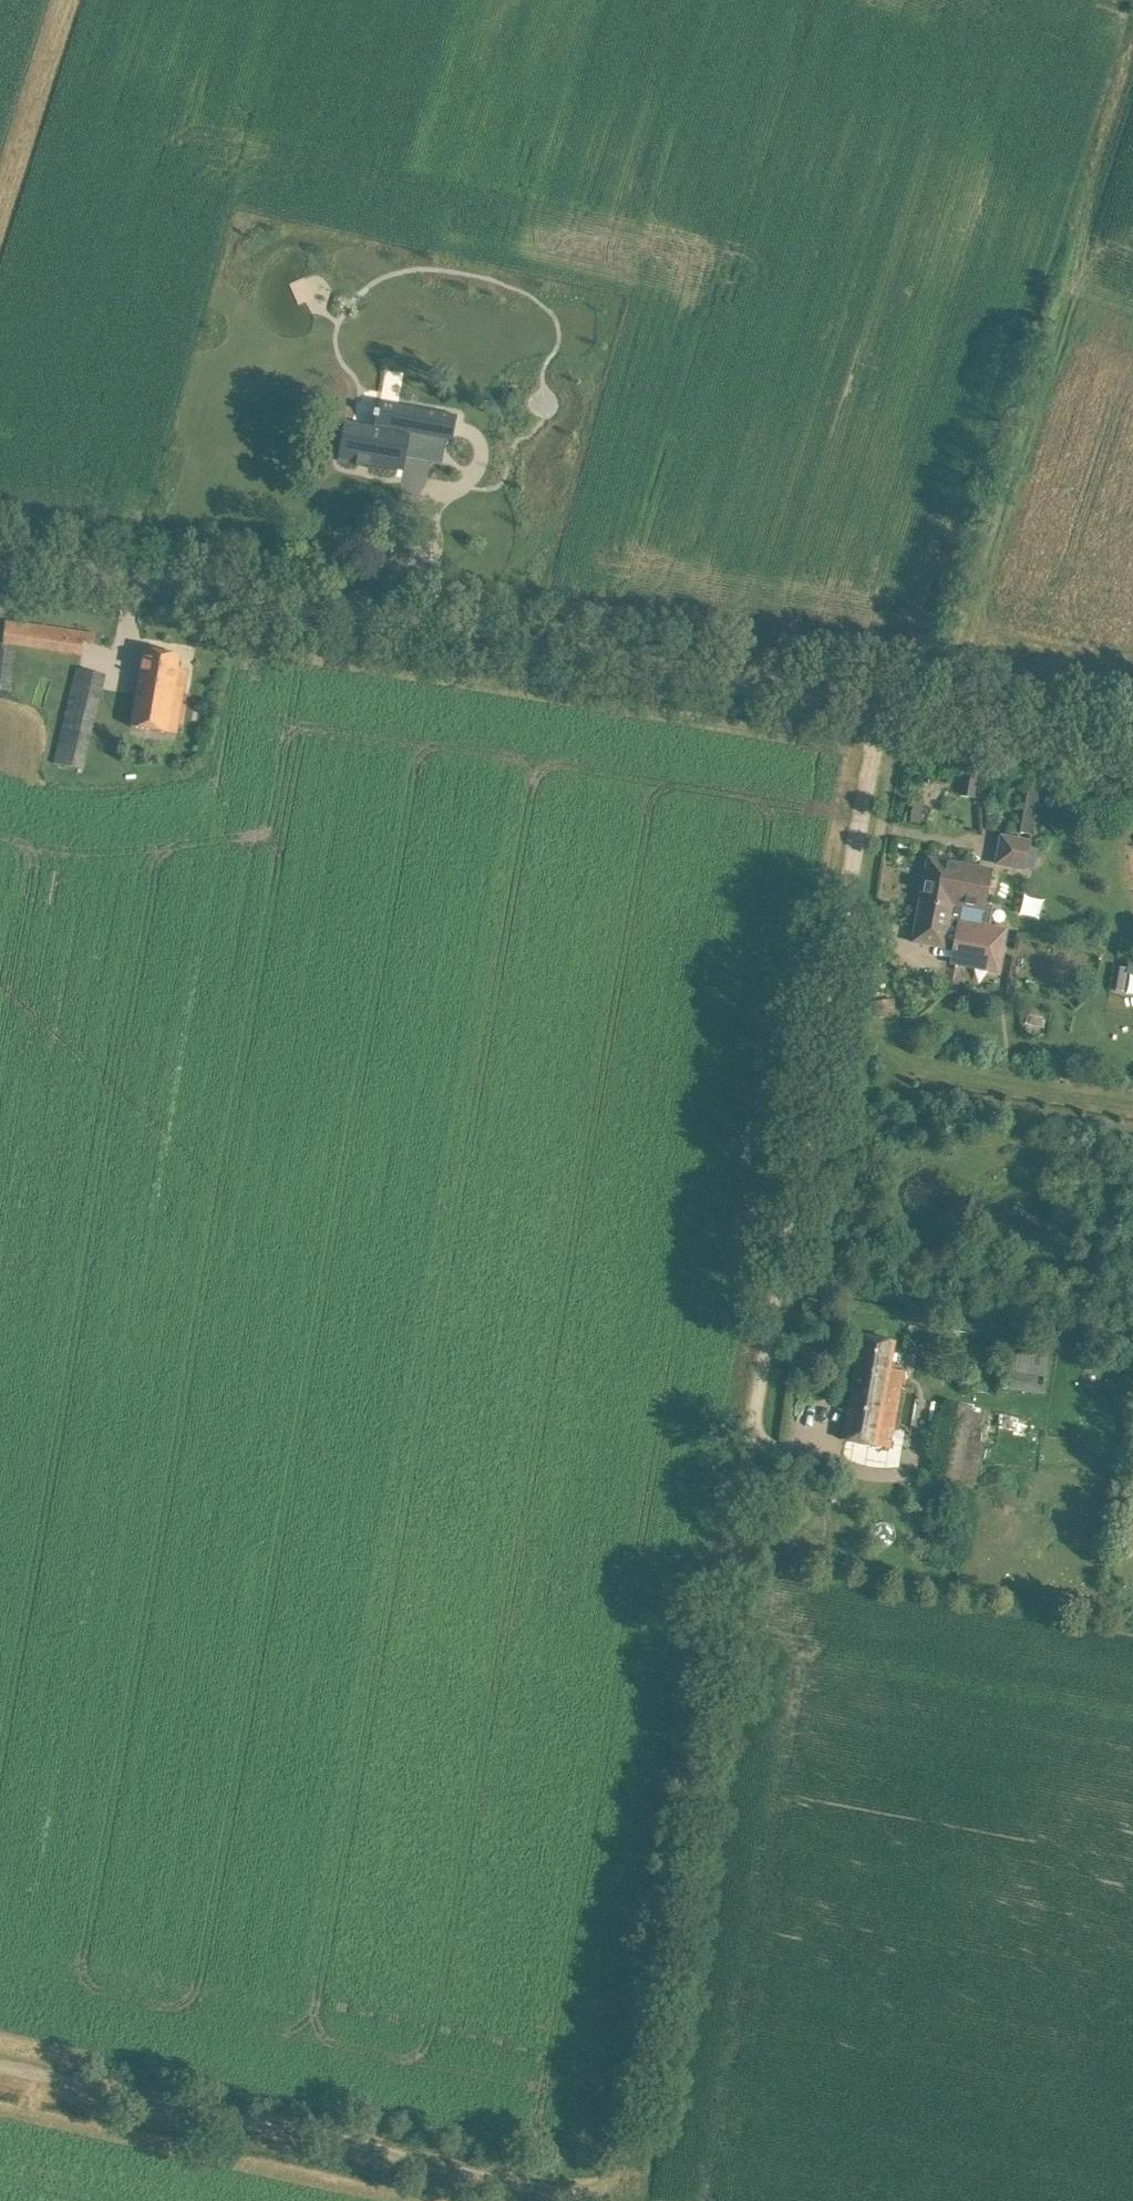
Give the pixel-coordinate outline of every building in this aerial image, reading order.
[(343,435),(338,461),(397,471),(401,452),(407,453),(410,437),(446,443),(447,441),(453,442),(458,416),(398,405),(398,406),(379,402),(378,411),(375,411),(374,418),(376,418),(375,426),(374,426),(374,428),(349,424),(347,435),(343,435)] [(83,642),(93,643),(95,633),(6,621),(3,643),(82,655),(83,642)] [(180,655),(145,649),(131,727),(177,735),(184,693),(188,671),(178,669),(180,655)] [(8,692),(10,650),(0,650),(0,691),(8,692)] [(54,762),(82,769),(105,675),(76,668),(54,762)] [(975,798),(981,772),(964,768),(959,795),(975,798)] [(1021,833),(1031,835),(1041,781),(1030,779),(1021,833)] [(1024,870),(1029,843),(1002,838),(997,865),(1024,870)] [(921,900),(913,942),(924,944),(935,946),(945,948),(946,947),(955,949),(952,961),(996,969),(1003,930),(991,928),(994,908),(984,906),(987,890),(991,870),(983,869),(929,859),(921,900)] [(1115,985),(1124,987),(1127,973),(1132,974),(1132,962),(1128,961),(1126,970),(1118,968),(1115,985)] [(896,1015),(894,999),(865,1002),(867,1018),(896,1015)] [(896,1342),(861,1336),(842,1440),(890,1448),(904,1371),(891,1369),(896,1342)] [(998,1354),(997,1391),(1037,1392),(1038,1355),(998,1354)] [(944,1402),(929,1486),(972,1494),(977,1464),(963,1461),(972,1407),(944,1402)]
